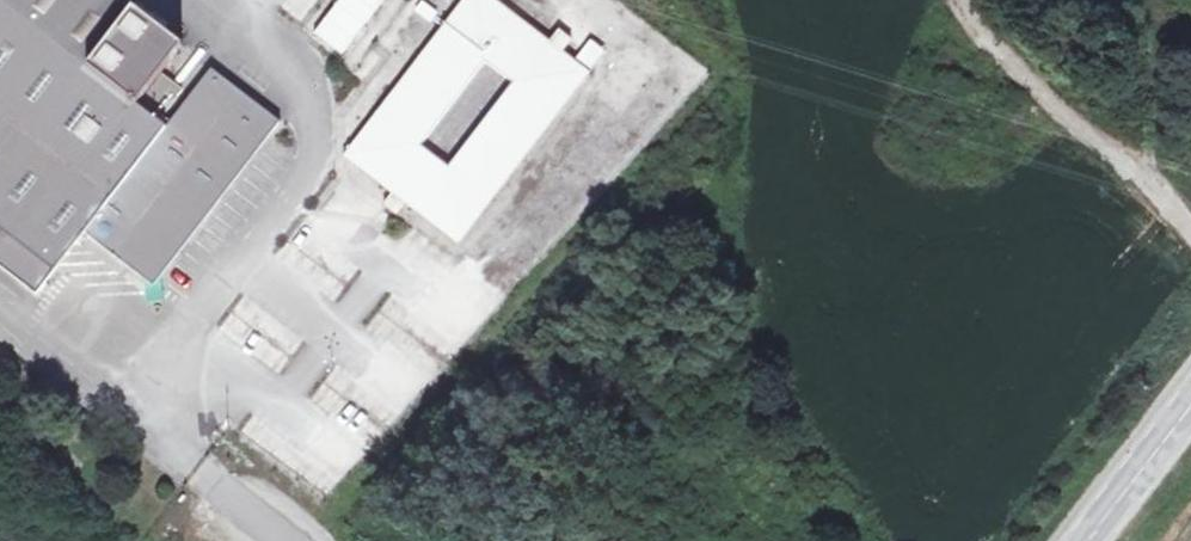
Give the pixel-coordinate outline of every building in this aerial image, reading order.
[(35,293),(82,232),(146,281),(147,286),(159,284),(158,279),(160,279),(281,122),(211,69),(166,127),(158,121),(182,91),(161,75),(183,46),(123,0),(0,0),(0,265),(35,293)] [(340,58),(383,0),(337,0),(310,36),(340,58)] [(341,160),(390,197),(381,208),(393,217),(402,206),(456,247),(587,74),(561,55),(546,44),(489,0),(462,0),(341,160)] [(1068,0),(1036,0),(1049,16),(1068,0)] [(546,44),(561,55),(568,45),(554,34),(546,44)] [(334,301),(345,286),(285,243),(275,258),(334,301)] [(352,291),(375,304),(384,288),(361,274),(352,291)] [(276,376),(303,342),(245,295),(218,329),(276,376)]
